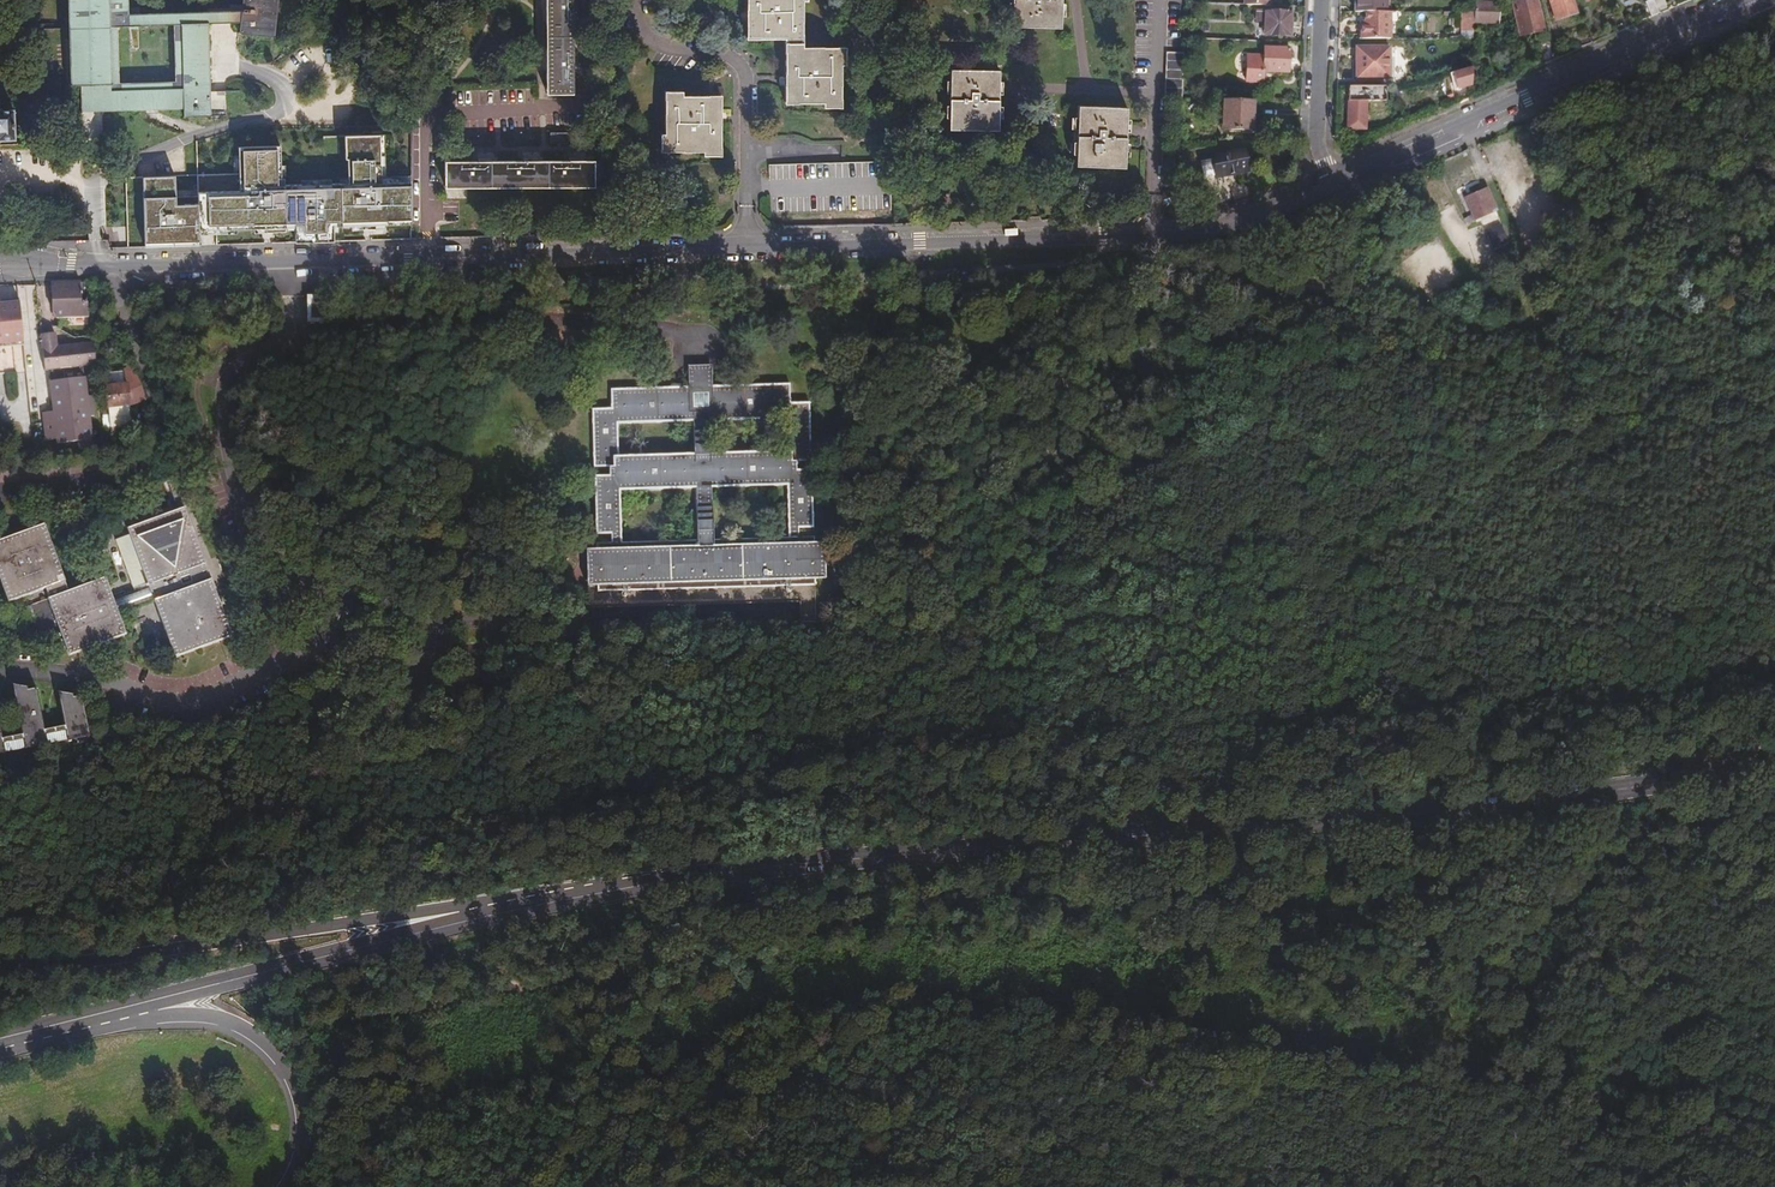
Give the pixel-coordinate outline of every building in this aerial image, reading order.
[(98,0),(59,0),(60,42),(55,42),(56,89),(70,88),(100,89),(98,0)] [(173,121),(201,120),(199,27),(230,27),(231,15),(118,18),(118,0),(98,0),(100,89),(70,88),(71,116),(173,113),(173,121)] [(230,27),(229,38),(265,42),(270,0),(233,0),(231,15),(230,27)] [(567,0),(541,0),(541,93),(567,93),(567,0)] [(803,0),(742,0),(742,35),(755,35),(755,39),(780,39),(780,99),(794,99),(794,102),(819,102),(819,106),(835,106),(835,99),(838,99),(838,85),(835,85),(835,66),(843,66),(843,51),(800,51),(800,43),(797,43),(797,33),(800,33),(800,20),(797,20),(797,0),(803,0)] [(1057,0),(1008,0),(1007,28),(1057,29),(1057,0)] [(1386,0),(1355,0),(1355,1),(1352,1),(1352,12),(1354,12),(1385,13),(1386,0)] [(1540,31),(1533,0),(1522,0),(1510,3),(1518,36),(1529,33),(1540,31)] [(1570,9),(1567,0),(1547,0),(1551,15),(1561,12),(1570,9)] [(1648,18),(1655,15),(1649,0),(1642,3),(1648,18)] [(1498,3),(1471,2),(1471,10),(1471,23),(1488,23),(1497,24),(1498,3)] [(1436,37),(1470,38),(1471,23),(1471,10),(1458,10),(1458,20),(1460,20),(1460,28),(1457,28),(1457,31),(1436,30),(1436,37)] [(1261,12),(1253,12),(1253,22),(1260,22),(1260,36),(1286,37),(1287,13),(1261,12)] [(1356,23),(1355,39),(1385,40),(1385,13),(1354,12),(1354,23),(1356,23)] [(1385,78),(1386,58),(1386,49),(1353,48),(1352,77),(1385,78)] [(1259,74),(1285,75),(1285,52),(1260,51),(1260,58),(1245,57),(1244,84),(1259,85),(1259,74)] [(1183,108),(1184,55),(1167,54),(1166,100),(1178,100),(1177,108),(1183,108)] [(1450,74),(1455,90),(1467,85),(1467,69),(1450,74)] [(994,82),(995,71),(945,70),(943,130),(993,132),(993,113),(994,82)] [(1344,87),(1342,127),(1361,127),(1362,100),(1382,100),(1383,88),(1344,87)] [(677,97),(677,92),(661,92),(661,136),(655,136),(655,150),(664,150),(664,153),(698,153),(698,156),(712,156),(712,148),(715,148),(715,99),(702,99),(702,97),(677,97)] [(1248,132),(1248,104),(1220,103),(1219,131),(1248,132)] [(1120,168),(1122,108),(1073,106),(1071,166),(1120,168)] [(9,142),(8,111),(0,111),(0,142),(9,142)] [(333,239),(412,235),(410,176),(382,178),(381,137),(342,138),(345,184),(281,186),(280,146),(238,148),(239,192),(198,193),(197,203),(174,203),(175,178),(141,177),(143,249),(292,242),(292,249),(334,247),(333,239)] [(1207,155),(1194,158),(1196,167),(1209,164),(1212,179),(1232,175),(1244,173),(1240,149),(1207,155)] [(588,161),(439,162),(439,188),(588,187),(588,161)] [(880,181),(880,209),(891,209),(891,181),(880,181)] [(912,196),(912,186),(900,186),(900,196),(912,196)] [(1473,221),(1493,211),(1482,189),(1462,199),(1473,221)] [(125,205),(121,191),(100,197),(104,211),(125,205)] [(1507,244),(1499,225),(1483,231),(1491,250),(1507,244)] [(1548,261),(1545,254),(1536,258),(1539,264),(1548,261)] [(77,311),(76,282),(62,283),(47,283),(48,312),(53,312),(53,317),(83,316),(83,311),(77,311)] [(270,294),(264,291),(254,290),(255,301),(268,302),(269,300),(272,300),(273,298),(270,294)] [(324,307),(324,298),(305,299),(305,302),(305,318),(330,319),(329,314),(324,313),(324,307)] [(15,300),(0,301),(0,344),(18,343),(15,300)] [(151,326),(156,339),(164,336),(158,323),(151,326)] [(92,362),(91,346),(52,350),(51,336),(46,336),(39,337),(42,366),(92,362)] [(141,401),(139,394),(130,370),(119,373),(119,374),(121,386),(123,386),(125,404),(141,401)] [(121,386),(119,374),(103,376),(105,389),(102,389),(107,428),(128,426),(125,404),(123,386),(121,386)] [(86,440),(81,379),(47,382),(49,395),(50,413),(39,414),(42,444),(86,440)] [(787,405),(786,386),(608,391),(609,410),(590,410),(591,469),(606,469),(606,477),(591,478),(593,536),(608,535),(608,543),(594,544),(595,586),(586,586),(586,610),(797,605),(797,623),(812,623),(810,538),(794,539),(794,531),(809,530),(807,472),(791,472),(791,463),(807,463),(805,404),(787,405)] [(174,472),(161,477),(173,511),(123,529),(125,534),(110,540),(129,591),(109,599),(101,578),(63,591),(43,599),(65,656),(123,635),(116,618),(115,614),(150,601),(171,658),(229,637),(181,508),(186,506),(174,472)] [(40,590),(60,582),(39,526),(0,540),(0,595),(3,603),(40,590)] [(40,590),(43,599),(63,591),(60,582),(40,590)] [(7,685),(8,694),(22,691),(21,687),(7,685)] [(81,738),(73,697),(66,698),(54,701),(59,726),(39,730),(31,689),(22,691),(8,694),(16,735),(0,738),(0,754),(81,738)] [(54,701),(66,698),(65,695),(52,692),(54,701)]
